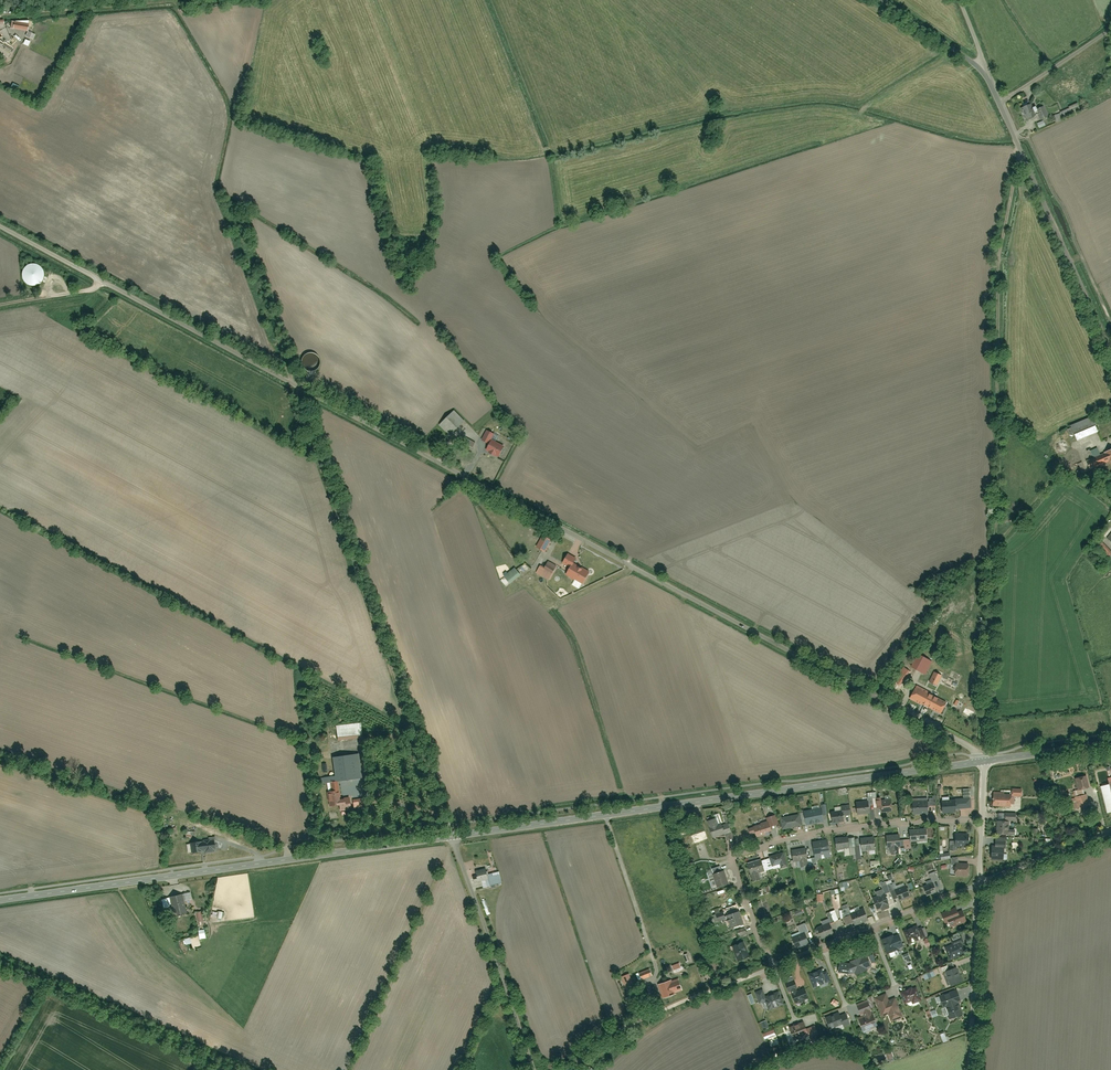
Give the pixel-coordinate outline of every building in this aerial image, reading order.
[(14,21),(12,29),(27,31),(29,23),(14,21)] [(5,61),(12,51),(0,43),(0,58),(5,61)] [(1078,104),(1069,107),(1071,115),(1081,111),(1078,104)] [(1037,113),(1041,120),(1048,117),(1043,107),(1037,110),(1036,108),(1032,110),(1030,105),(1021,109),(1027,121),(1035,117),(1034,115),(1037,113)] [(1069,110),(1055,116),(1058,122),(1071,116),(1069,110)] [(485,405),(472,418),(479,426),(493,413),(485,405)] [(454,410),(440,425),(452,436),(466,421),(454,410)] [(1072,425),(1078,440),(1098,432),(1093,417),(1072,425)] [(495,426),(484,437),(506,460),(517,449),(495,426)] [(468,437),(464,444),(473,449),(477,442),(468,437)] [(1085,459),(1089,470),(1107,464),(1109,471),(1110,471),(1110,450),(1085,459)] [(542,535),(536,547),(545,552),(551,540),(542,535)] [(1098,548),(1108,559),(1110,556),(1110,550),(1103,542),(1098,548)] [(567,556),(562,564),(571,569),(567,576),(582,585),(589,573),(574,564),(576,561),(567,556)] [(530,558),(526,563),(532,568),(536,562),(530,558)] [(540,565),(536,573),(549,580),(556,568),(548,563),(545,568),(540,565)] [(503,578),(509,585),(521,576),(515,569),(503,578)] [(918,654),(911,668),(925,675),(932,662),(918,654)] [(895,678),(900,682),(907,671),(902,668),(895,678)] [(934,672),(929,682),(938,686),(943,676),(934,672)] [(917,686),(910,700),(939,714),(946,699),(917,686)] [(337,726),(339,741),(362,739),(361,724),(337,726)] [(359,755),(333,758),(336,782),(362,778),(359,755)] [(324,778),(333,777),(331,760),(321,761),(324,778)] [(1076,778),(1078,791),(1088,789),(1085,776),(1076,778)] [(328,792),(330,807),(341,806),(339,790),(338,791),(337,783),(330,784),(331,791),(328,792)] [(1099,788),(1105,814),(1110,813),(1110,785),(1099,788)] [(994,793),(995,806),(1011,806),(1011,792),(994,793)] [(1076,797),(1077,809),(1089,807),(1088,796),(1076,797)] [(958,798),(958,808),(970,808),(969,797),(958,798)] [(892,802),(882,802),(882,798),(874,799),(874,808),(880,808),(881,813),(893,812),(892,802)] [(913,798),(913,813),(930,814),(930,799),(913,798)] [(942,800),(942,813),(956,813),(956,800),(942,800)] [(856,804),(857,815),(870,814),(869,803),(856,804)] [(805,812),(807,824),(823,821),(821,809),(805,812)] [(831,813),(832,824),(846,822),(845,811),(831,813)] [(784,818),(786,829),(801,827),(799,815),(784,818)] [(775,816),(767,818),(768,823),(759,825),(758,824),(747,827),(749,835),(757,834),(758,839),(773,835),(771,828),(777,826),(775,816)] [(728,824),(723,825),(721,817),(706,821),(711,838),(726,834),(726,833),(731,832),(728,824)] [(998,823),(997,834),(1011,834),(1012,829),(1009,829),(1010,823),(998,823)] [(911,829),(911,842),(928,842),(928,829),(911,829)] [(956,833),(956,846),(970,845),(969,832),(956,833)] [(834,839),(836,851),(849,848),(847,837),(834,839)] [(899,853),(898,848),(901,848),(900,837),(890,838),(890,849),(892,849),(892,854),(899,853)] [(860,840),(860,854),(875,853),(875,840),(860,840)] [(190,843),(191,853),(205,851),(205,854),(214,853),(214,851),(215,850),(214,841),(190,843)] [(813,843),(815,856),(829,854),(828,841),(813,843)] [(992,846),(992,858),(1002,858),(1002,846),(992,846)] [(791,848),(793,862),(800,861),(801,868),(807,867),(807,861),(808,861),(806,847),(791,848)] [(780,867),(780,865),(788,862),(784,849),(769,854),(770,858),(766,859),(766,870),(780,867)] [(747,863),(751,875),(764,872),(761,859),(747,863)] [(956,866),(956,876),(968,876),(968,866),(956,866)] [(486,881),(488,887),(502,883),(499,872),(488,875),(487,869),(473,872),(476,883),(486,881)] [(712,874),(717,888),(729,884),(724,870),(712,874)] [(935,871),(929,873),(931,881),(938,878),(935,871)] [(886,882),(881,884),(885,894),(890,891),(886,882)] [(923,888),(925,894),(936,890),(934,884),(923,888)] [(895,891),(898,900),(911,896),(908,887),(895,891)] [(887,895),(883,897),(880,890),(876,892),(878,898),(873,900),(877,909),(890,904),(887,895)] [(182,895),(161,900),(165,919),(186,914),(183,902),(182,895)] [(844,918),(846,925),(852,922),(850,917),(851,916),(854,923),(867,917),(863,908),(851,913),(847,904),(841,907),(845,917),(844,918)] [(942,914),(945,923),(949,922),(952,929),(967,923),(964,914),(959,916),(956,909),(942,914)] [(726,915),(731,930),(746,925),(741,910),(726,915)] [(832,921),(838,920),(836,912),(830,913),(832,921)] [(818,928),(822,937),(834,931),(830,922),(818,928)] [(798,926),(800,933),(809,930),(806,923),(798,926)] [(905,935),(910,945),(922,939),(917,930),(905,935)] [(882,939),(885,948),(899,942),(895,933),(882,939)] [(792,940),(795,948),(809,943),(806,935),(792,940)] [(965,954),(962,945),(963,945),(961,939),(952,942),(953,944),(945,947),(949,959),(965,954)] [(731,947),(737,963),(749,959),(744,943),(731,947)] [(888,951),(891,958),(899,954),(896,947),(888,951)] [(853,974),(853,975),(872,968),(867,956),(850,962),(839,961),(838,973),(853,974)] [(673,966),(675,972),(682,970),(680,963),(673,966)] [(957,967),(945,973),(951,986),(963,981),(957,967)] [(640,974),(643,982),(654,977),(650,970),(640,974)] [(923,976),(925,981),(935,977),(934,972),(923,976)] [(630,973),(621,977),(629,998),(639,995),(630,973)] [(811,979),(815,989),(828,984),(824,974),(811,979)] [(683,990),(679,978),(672,980),(671,979),(658,984),(663,998),(676,993),(676,992),(683,990)] [(785,984),(788,992),(798,989),(795,980),(785,984)] [(804,989),(795,993),(799,1003),(808,1000),(804,989)] [(902,994),(905,1005),(912,1002),(913,1005),(920,1003),(919,1000),(920,1000),(916,989),(902,994)] [(759,1004),(763,1003),(766,1010),(777,1005),(775,998),(767,1001),(763,991),(755,994),(759,1004)] [(946,1009),(950,1020),(964,1015),(960,1004),(963,1003),(958,991),(941,997),(945,1009),(946,1009)] [(887,994),(874,999),(881,1017),(887,1014),(890,1023),(903,1018),(896,1000),(890,1002),(887,994)] [(857,1005),(861,1016),(872,1012),(869,1002),(857,1005)] [(829,1018),(832,1028),(850,1022),(847,1012),(829,1018)] [(860,1020),(864,1031),(878,1026),(875,1015),(860,1020)] [(791,1031),(795,1038),(809,1032),(806,1025),(791,1031)] [(940,1035),(943,1044),(949,1041),(946,1033),(940,1035)] [(885,1054),(888,1060),(894,1058),(891,1052),(885,1054)]
